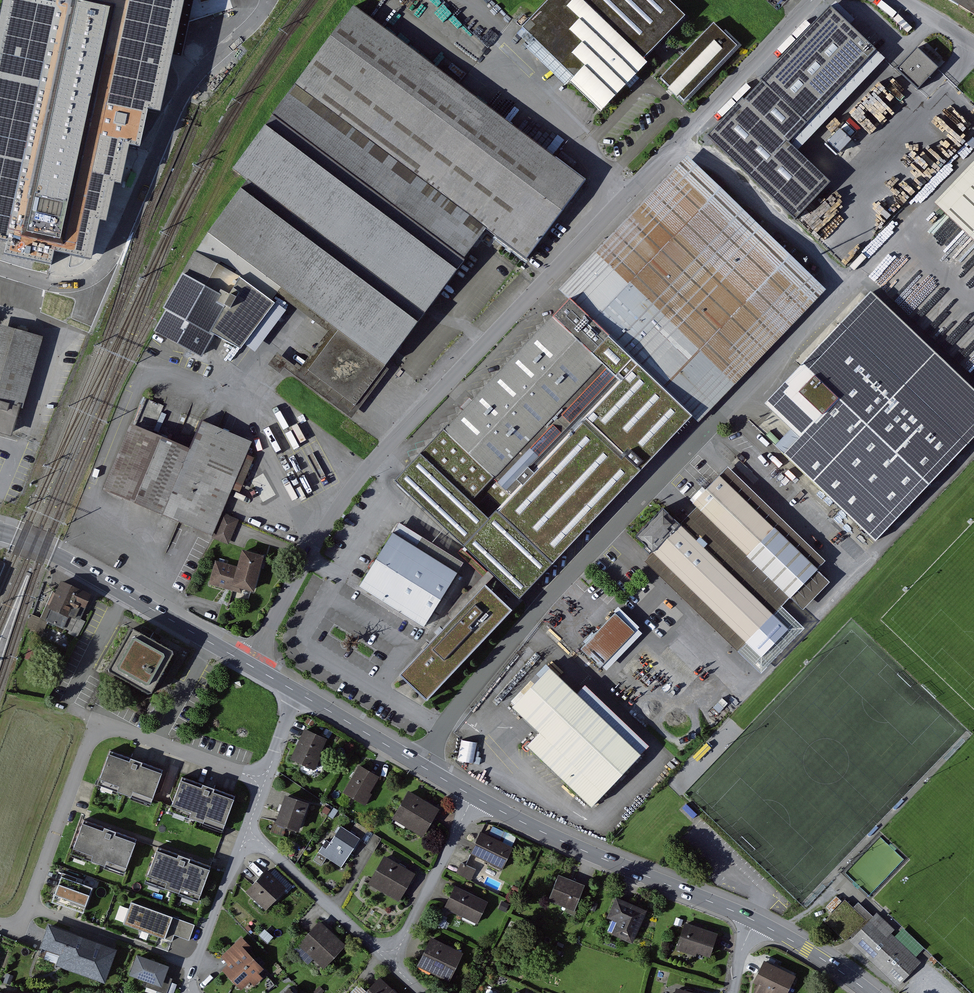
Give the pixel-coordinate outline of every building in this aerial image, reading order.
[(199,93),(194,0),(0,0),(0,48),(13,47),(16,103),(199,93)] [(674,0),(554,0),(521,34),(606,117),(658,64),(653,60),(693,19),(674,0)] [(973,18),(973,0),(945,0),(973,18)] [(524,258),(584,179),(359,10),(353,6),(231,168),(236,172),(246,180),(207,232),(337,330),(307,370),(354,405),(487,229),(524,258)] [(873,51),(826,6),(702,136),(791,220),(827,182),(785,143),(873,51)] [(745,49),(719,24),(665,79),(691,104),(745,49)] [(924,80),(944,57),(918,34),(898,57),(924,80)] [(841,145),(863,120),(849,107),(827,133),(841,145)] [(111,154),(50,135),(21,227),(82,246),(111,154)] [(829,288),(693,155),(563,287),(577,300),(625,347),(699,420),(829,288)] [(941,204),(973,235),(973,169),(941,204)] [(208,355),(234,307),(230,294),(188,272),(158,329),(208,355)] [(868,292),(762,404),(797,438),(781,455),(873,541),(973,435),(973,391),(868,292)] [(577,300),(431,450),(479,496),(625,347),(577,300)] [(9,433),(34,335),(3,327),(0,341),(0,431),(9,433)] [(687,439),(624,381),(516,497),(579,555),(687,439)] [(145,398),(106,490),(211,534),(250,442),(145,398)] [(494,520),(428,459),(405,483),(530,599),(562,564),(503,510),(494,520)] [(831,562),(732,468),(697,505),(700,508),(686,523),(669,508),(643,536),(657,550),(648,561),(762,670),(806,624),(787,607),(831,562)] [(240,520),(226,514),(216,539),(230,545),(240,520)] [(463,574),(398,534),(365,588),(430,627),(463,574)] [(464,542),(460,547),(483,568),(488,562),(464,542)] [(242,567),(217,561),(211,584),(243,592),(244,589),(260,592),(269,556),(246,550),(242,567)] [(69,621),(74,608),(86,612),(90,602),(79,597),(82,590),(61,582),(49,612),(69,621)] [(515,611),(488,586),(403,674),(429,699),(515,611)] [(639,634),(620,614),(586,649),(605,668),(639,634)] [(171,650),(134,630),(111,671),(149,691),(171,650)] [(536,747),(600,808),(650,755),(571,680),(557,667),(519,707),(532,720),(547,735),(536,747)] [(327,739),(305,729),(291,760),(313,770),(327,739)] [(165,771),(110,752),(99,782),(154,801),(165,771)] [(379,777),(359,766),(344,792),(366,805),(373,794),(370,792),(379,777)] [(236,797),(182,778),(172,806),(226,825),(236,797)] [(439,810),(409,792),(393,819),(423,837),(436,814),(439,810)] [(314,804),(291,796),(282,824),(305,832),(314,804)] [(139,842),(80,821),(67,854),(109,869),(115,854),(133,860),(139,842)] [(360,839),(341,826),(330,842),(327,840),(313,860),(321,865),(327,858),(341,867),(360,839)] [(368,845),(374,834),(368,831),(362,841),(368,845)] [(513,848),(480,833),(474,846),(470,853),(471,853),(503,869),(513,848)] [(381,839),(374,834),(368,845),(366,848),(370,850),(373,852),(381,839)] [(209,866),(158,850),(149,880),(200,896),(209,866)] [(419,877),(387,858),(372,883),(404,902),(419,877)] [(465,865),(461,863),(456,874),(470,880),(475,870),(465,865)] [(286,889),(266,871),(246,893),(266,910),(286,889)] [(591,887),(562,875),(551,901),(580,913),(591,887)] [(59,901),(91,912),(99,888),(67,877),(59,901)] [(492,903),(458,889),(449,910),(483,925),(492,903)] [(650,912),(619,899),(611,921),(621,925),(616,936),(637,945),(650,912)] [(124,924),(164,939),(172,917),(131,903),(124,924)] [(897,930),(878,913),(853,941),(905,986),(926,962),(894,934),(897,930)] [(189,940),(194,925),(172,917),(164,939),(172,941),(174,935),(182,938),(189,940)] [(324,920),(302,944),(327,969),(350,945),(324,920)] [(112,980),(123,947),(55,924),(47,946),(68,953),(64,964),(112,980)] [(724,934),(689,924),(681,951),(717,960),(724,934)] [(246,951),(251,947),(241,937),(221,957),(225,961),(228,964),(222,970),(241,990),(250,981),(255,986),(263,979),(259,974),(264,969),(246,951)] [(466,954),(433,939),(420,968),(453,983),(466,954)] [(173,966),(141,954),(134,973),(165,986),(173,966)] [(770,962),(755,992),(793,992),(801,977),(770,962)] [(381,978),(367,992),(398,992),(381,978)]
